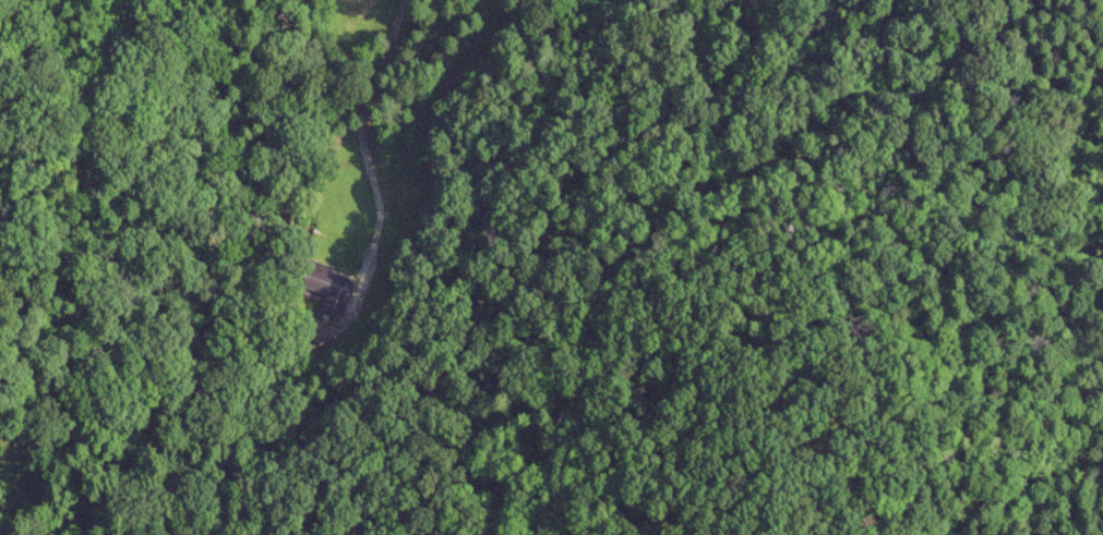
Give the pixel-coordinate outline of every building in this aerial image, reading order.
[(303,276),(297,303),(342,314),(350,279),(333,275),(331,281),(322,279),(321,280),(303,276)]
